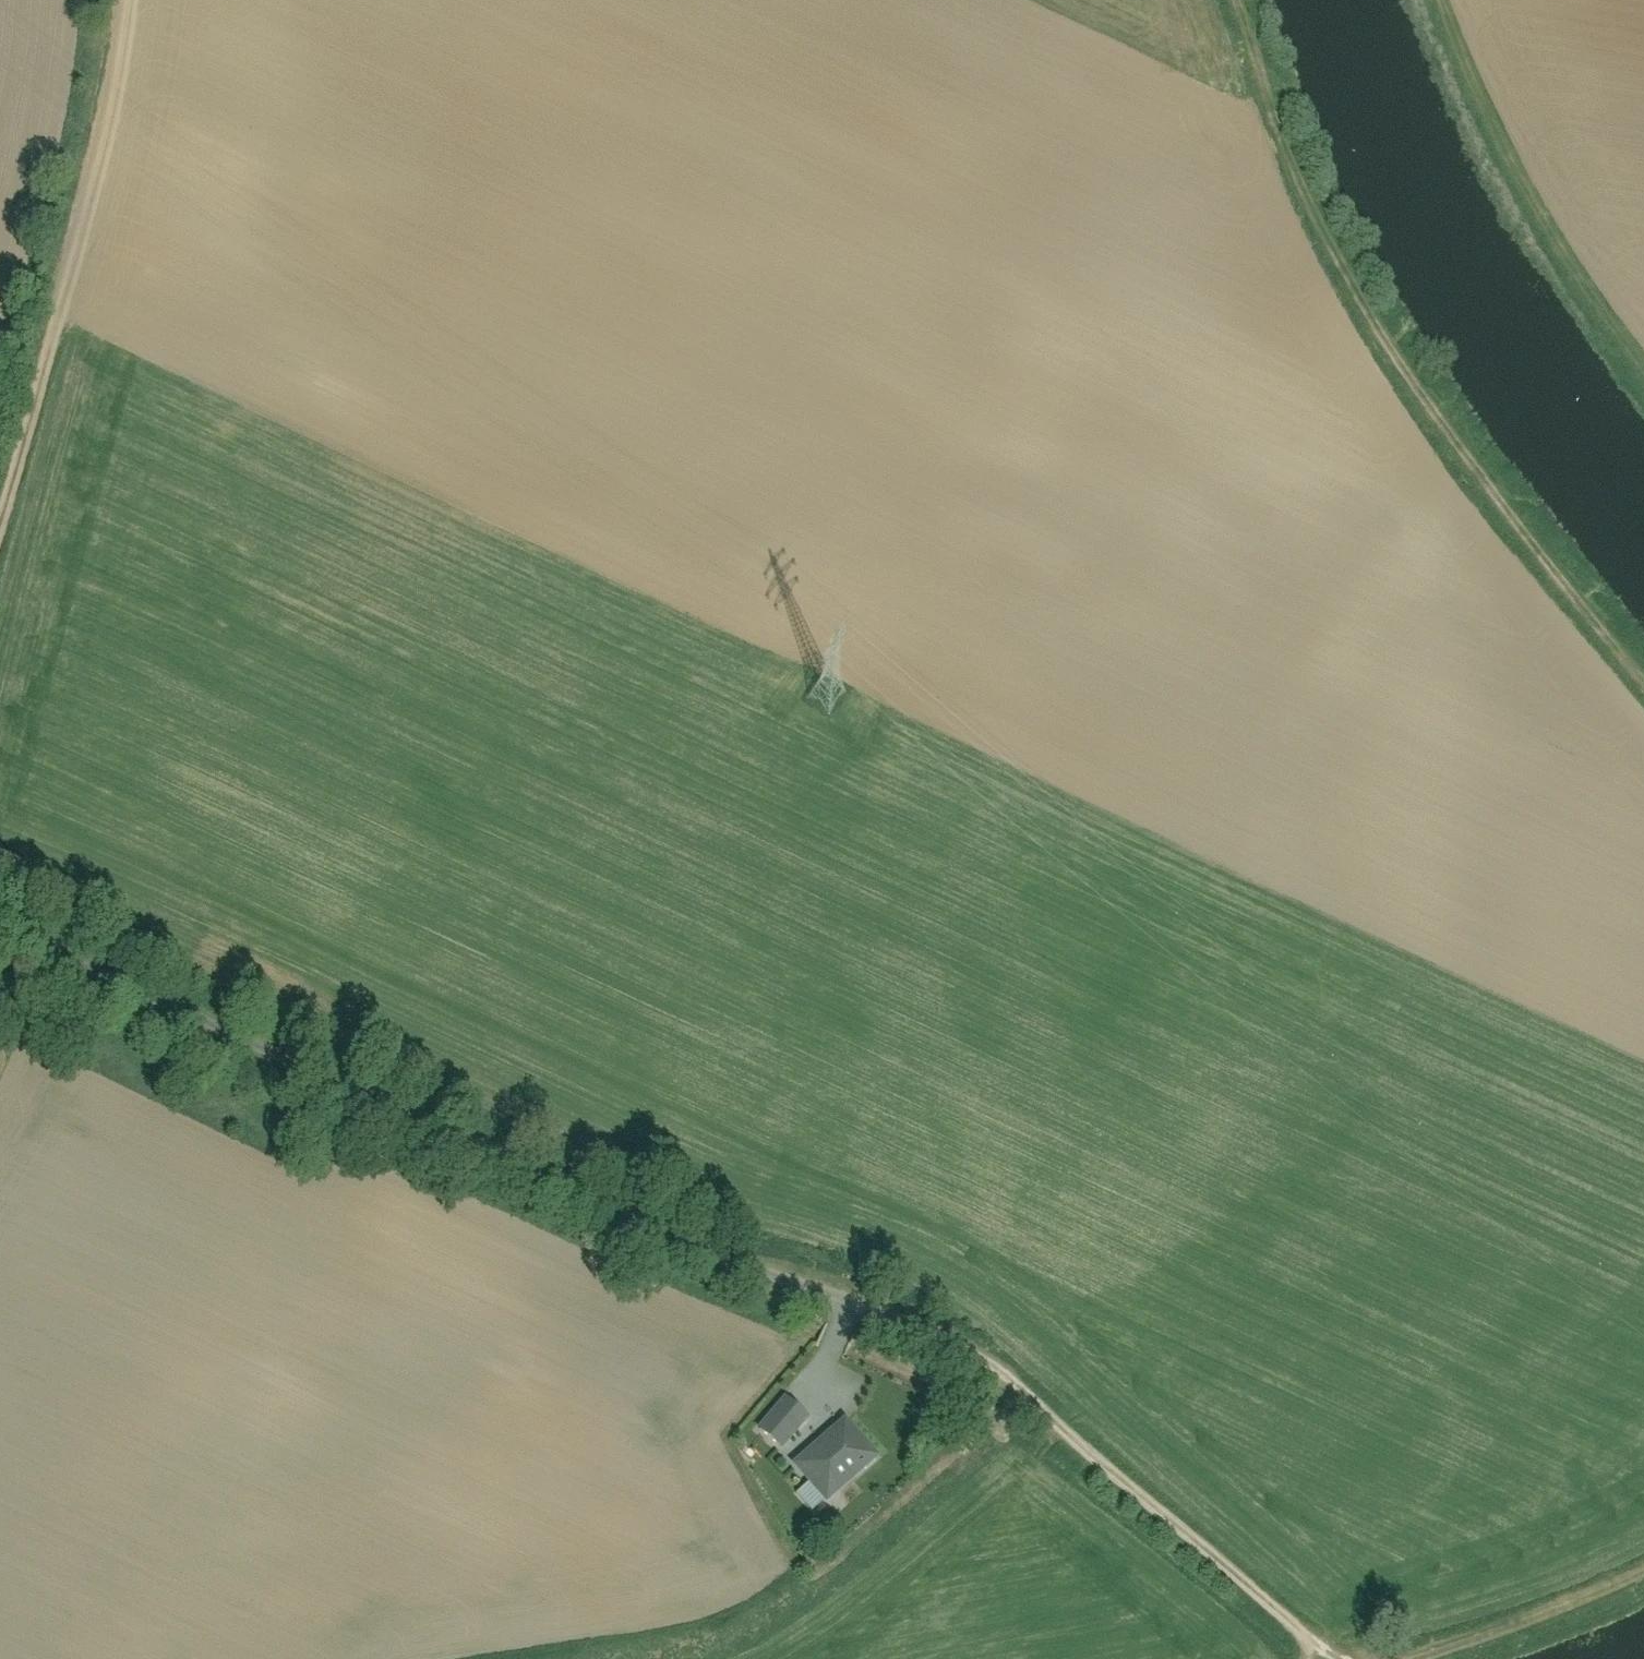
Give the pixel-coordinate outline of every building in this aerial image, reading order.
[(806,1399),(780,1383),(754,1426),(780,1442),(806,1399)] [(874,1460),(852,1426),(793,1464),(822,1509),(846,1494),(838,1483),(874,1460)]
